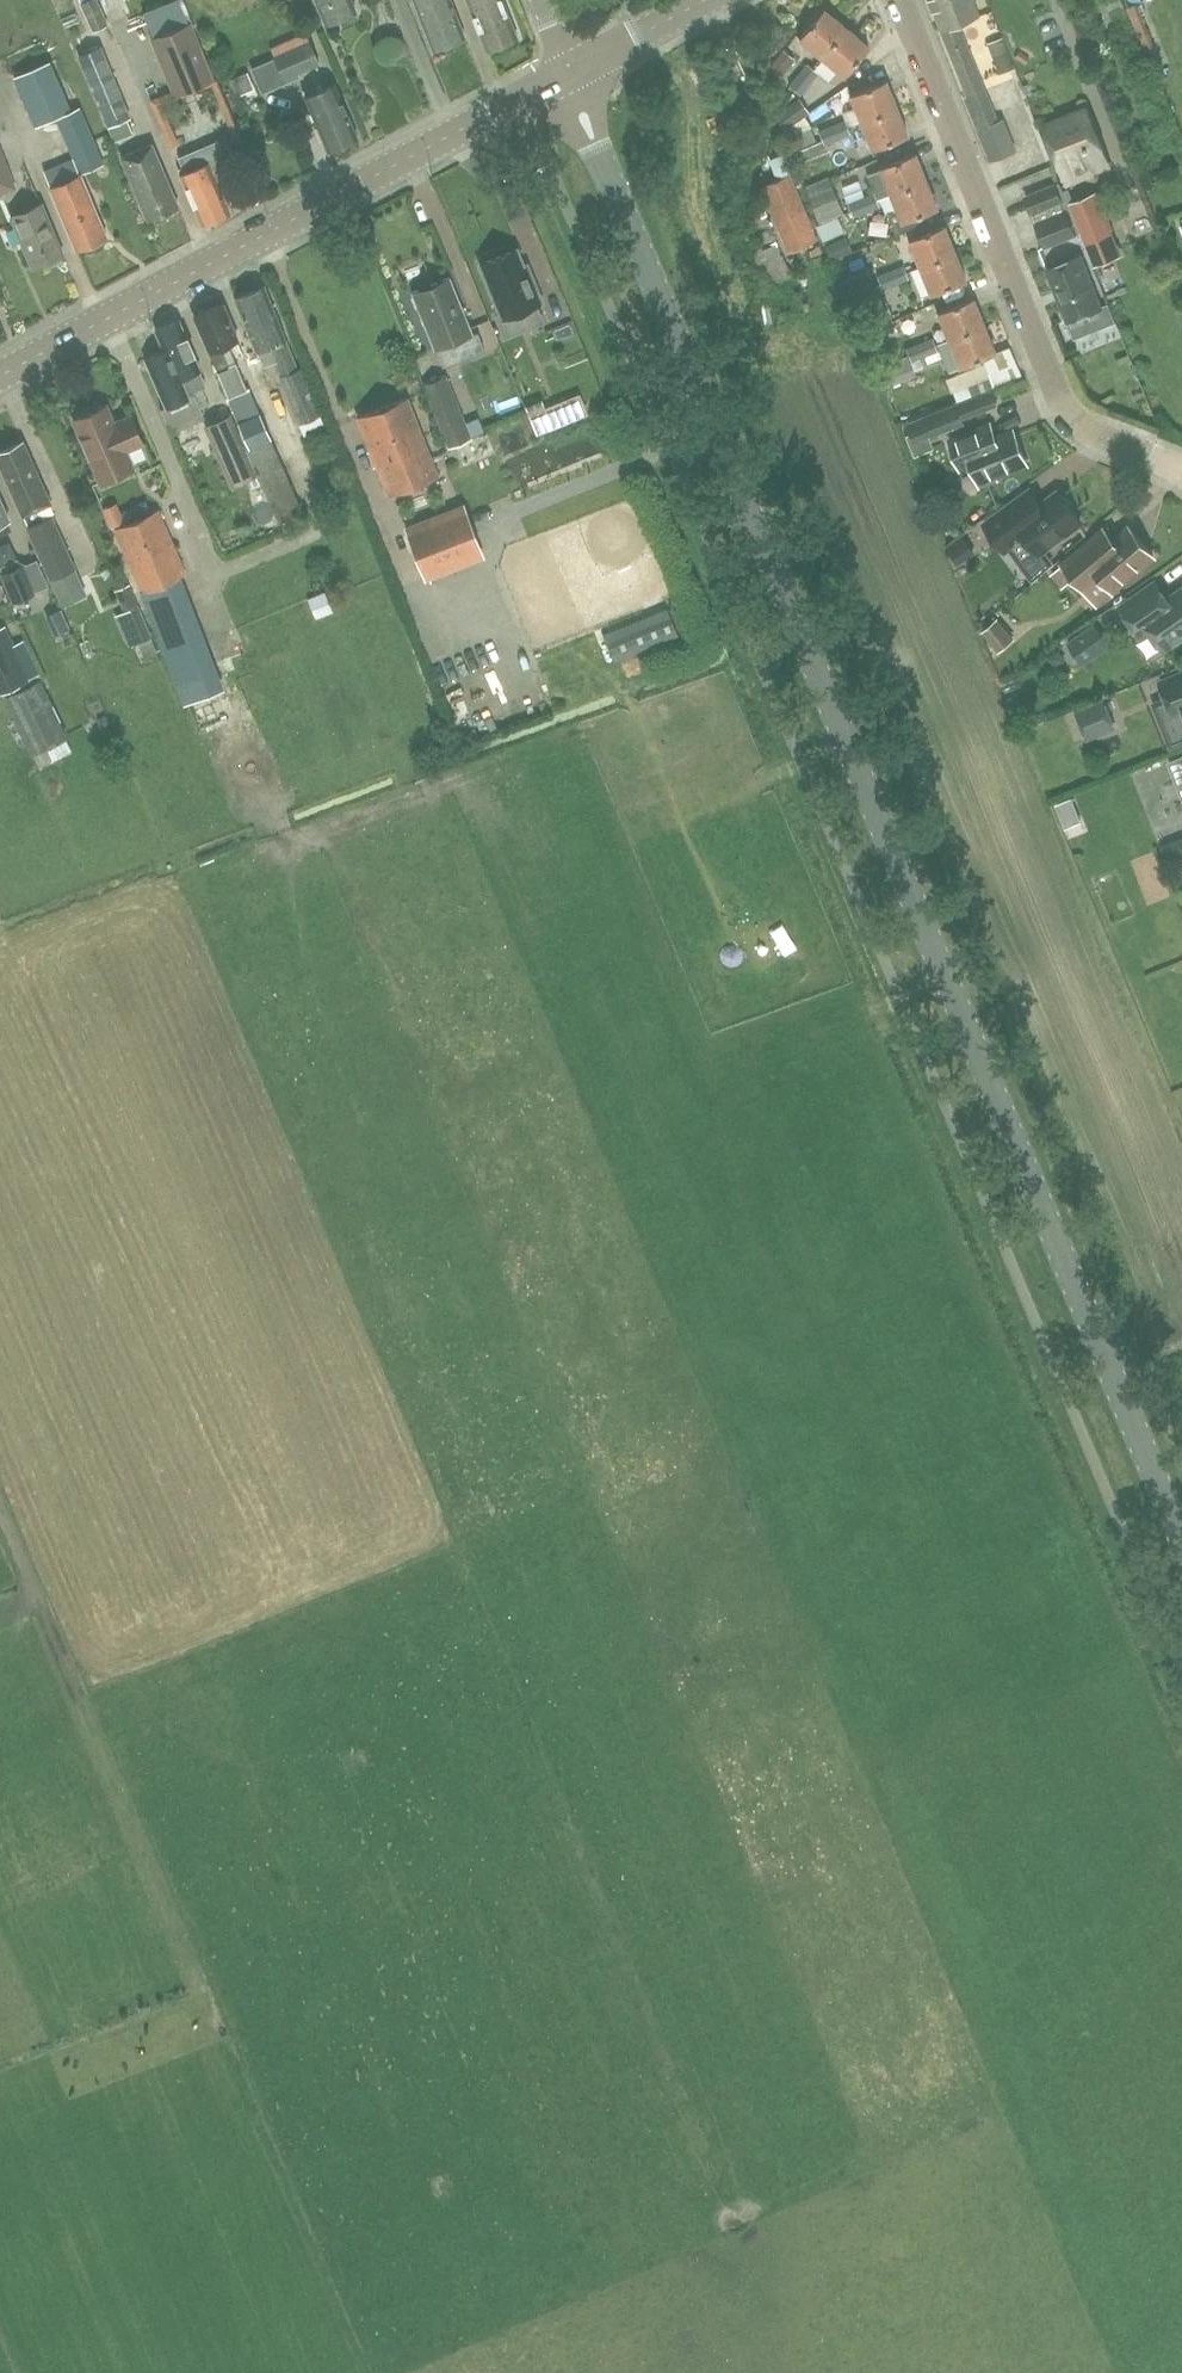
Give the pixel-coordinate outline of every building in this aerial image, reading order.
[(92,31),(108,24),(97,0),(87,0),(79,3),(92,31)] [(356,10),(352,0),(316,0),(325,23),(356,10)] [(465,35),(451,0),(414,0),(433,48),(465,35)] [(518,37),(504,0),(468,0),(487,49),(518,37)] [(984,89),(958,25),(979,16),(973,0),(929,0),(967,96),(984,89)] [(1138,3),(1127,7),(1151,68),(1162,63),(1158,52),(1138,3)] [(822,57),(847,27),(824,8),(799,38),(822,57)] [(214,83),(204,60),(190,25),(154,39),(169,75),(179,98),(214,83)] [(870,46),(847,27),(822,57),(845,76),(870,46)] [(320,64),(310,41),(306,32),(271,48),(284,79),(320,64)] [(100,47),(79,55),(109,126),(130,117),(100,47)] [(768,66),(781,76),(795,59),(783,49),(768,66)] [(35,125),(71,110),(50,62),(15,77),(35,125)] [(801,94),(819,73),(807,63),(790,85),(801,94)] [(236,93),(254,85),(248,72),(230,79),(236,93)] [(861,121),(862,122),(897,107),(886,80),(851,95),(855,106),(843,111),(848,126),(861,121)] [(328,150),(358,137),(336,84),(318,92),(315,85),(303,90),(306,97),(328,150)] [(799,98),(774,114),(783,128),(808,112),(799,98)] [(897,107),(862,122),(873,149),(909,135),(897,107)] [(1109,165),(1098,138),(1088,110),(1046,127),(1068,181),(1109,165)] [(990,160),(1014,150),(1001,120),(978,130),(990,160)] [(819,131),(822,138),(825,145),(851,134),(845,121),(819,131)] [(88,125),(65,135),(73,155),(74,157),(81,174),(104,165),(88,125)] [(826,153),(820,139),(811,142),(796,148),(801,162),(826,153)] [(218,141),(179,158),(183,168),(185,172),(180,174),(201,224),(232,211),(218,178),(231,173),(224,156),(218,141)] [(148,218),(179,205),(153,144),(122,157),(148,218)] [(10,176),(0,149),(0,180),(10,176)] [(891,194),(927,180),(916,152),(880,167),(881,170),(868,175),(878,199),(891,194)] [(788,251),(817,239),(790,173),(761,185),(788,251)] [(77,249),(108,235),(81,174),(50,187),(77,249)] [(804,189),(819,224),(844,213),(829,178),(804,189)] [(927,180),(891,194),(902,222),(938,207),(927,180)] [(1047,246),(1081,232),(1060,181),(1027,195),(1047,246)] [(848,203),(854,217),(880,206),(875,193),(848,203)] [(1114,246),(1115,245),(1095,197),(1071,206),(1091,254),(1096,267),(1119,258),(1114,246)] [(34,268),(64,255),(42,203),(12,216),(34,268)] [(920,267),(956,253),(945,225),(909,240),(920,267)] [(506,337),(522,330),(515,312),(542,301),(526,262),(523,264),(517,249),(482,264),(502,315),(498,317),(506,337)] [(956,253),(920,267),(931,294),(967,280),(956,253)] [(1067,321),(1103,306),(1082,256),(1047,270),(1067,321)] [(883,289),(909,279),(904,266),(878,276),(883,289)] [(436,349),(473,334),(450,277),(413,292),(436,349)] [(856,292),(850,295),(856,310),(862,307),(885,298),(878,283),(856,292)] [(257,351),(270,346),(283,376),(281,377),(300,423),(321,415),(302,368),(298,370),(265,286),(236,298),(257,351)] [(949,339),(985,324),(974,297),(938,312),(949,338),(949,339)] [(261,473),(282,464),(263,419),(263,420),(254,400),(251,402),(235,363),(229,366),(221,348),(239,340),(223,303),(194,315),(261,473)] [(196,390),(207,385),(200,369),(201,369),(180,320),(156,330),(166,353),(146,361),(166,406),(197,392),(196,390)] [(948,372),(960,366),(996,352),(985,324),(949,339),(949,338),(937,343),(948,372)] [(912,362),(939,351),(933,338),(907,349),(912,362)] [(1009,347),(982,358),(994,389),(1021,378),(1009,347)] [(881,366),(889,386),(916,375),(908,356),(881,366)] [(424,384),(449,446),(471,438),(446,375),(424,384)] [(537,433),(589,412),(581,392),(546,407),(542,398),(526,405),(537,433)] [(390,494),(437,475),(406,398),(360,417),(390,494)] [(106,405),(74,419),(101,481),(133,467),(126,450),(143,442),(131,415),(114,422),(106,405)] [(255,474),(230,416),(211,425),(218,441),(213,444),(231,485),(255,474)] [(991,424),(951,440),(961,466),(972,462),(981,485),(997,479),(995,476),(1027,463),(1015,431),(997,438),(991,424)] [(24,441),(0,452),(0,463),(23,515),(51,503),(24,441)] [(1031,490),(985,523),(1005,550),(1008,548),(1033,580),(1056,562),(1045,549),(1081,522),(1072,509),(1073,504),(1067,496),(1062,496),(1059,491),(1041,504),(1031,490)] [(10,519),(0,497),(0,523),(10,519)] [(483,555),(465,506),(407,529),(426,577),(483,555)] [(159,584),(186,572),(160,511),(116,530),(142,591),(162,638),(163,637),(187,700),(215,689),(190,625),(178,597),(167,602),(159,584)] [(52,516),(47,519),(28,527),(63,604),(86,594),(74,568),(75,568),(58,529),(52,516)] [(1097,604),(1114,589),(1154,555),(1130,527),(1115,540),(1105,528),(1063,563),(1084,588),(1097,604)] [(961,534),(949,544),(945,546),(957,563),(959,565),(975,552),(961,534)] [(12,603),(34,594),(21,564),(0,573),(0,575),(12,603)] [(1122,606),(1143,636),(1151,630),(1164,648),(1181,636),(1181,590),(1168,599),(1156,582),(1122,606)] [(147,624),(138,605),(130,585),(116,590),(124,611),(114,615),(128,647),(139,642),(146,658),(158,652),(147,625),(147,624)] [(340,600),(322,606),(326,618),(344,612),(340,600)] [(45,616),(54,635),(70,628),(61,608),(45,616)] [(998,617),(984,629),(981,631),(999,652),(1015,638),(998,617)] [(1084,664),(1108,647),(1095,628),(1071,645),(1084,664)] [(0,661),(0,688),(2,692),(28,680),(16,653),(0,661)] [(1161,681),(1174,714),(1181,710),(1181,673),(1161,681)] [(53,760),(46,746),(67,736),(40,681),(6,697),(32,753),(39,767),(53,760)] [(1075,710),(1086,740),(1116,729),(1104,699),(1075,710)] [(1171,759),(1181,787),(1181,755),(1171,759)]
